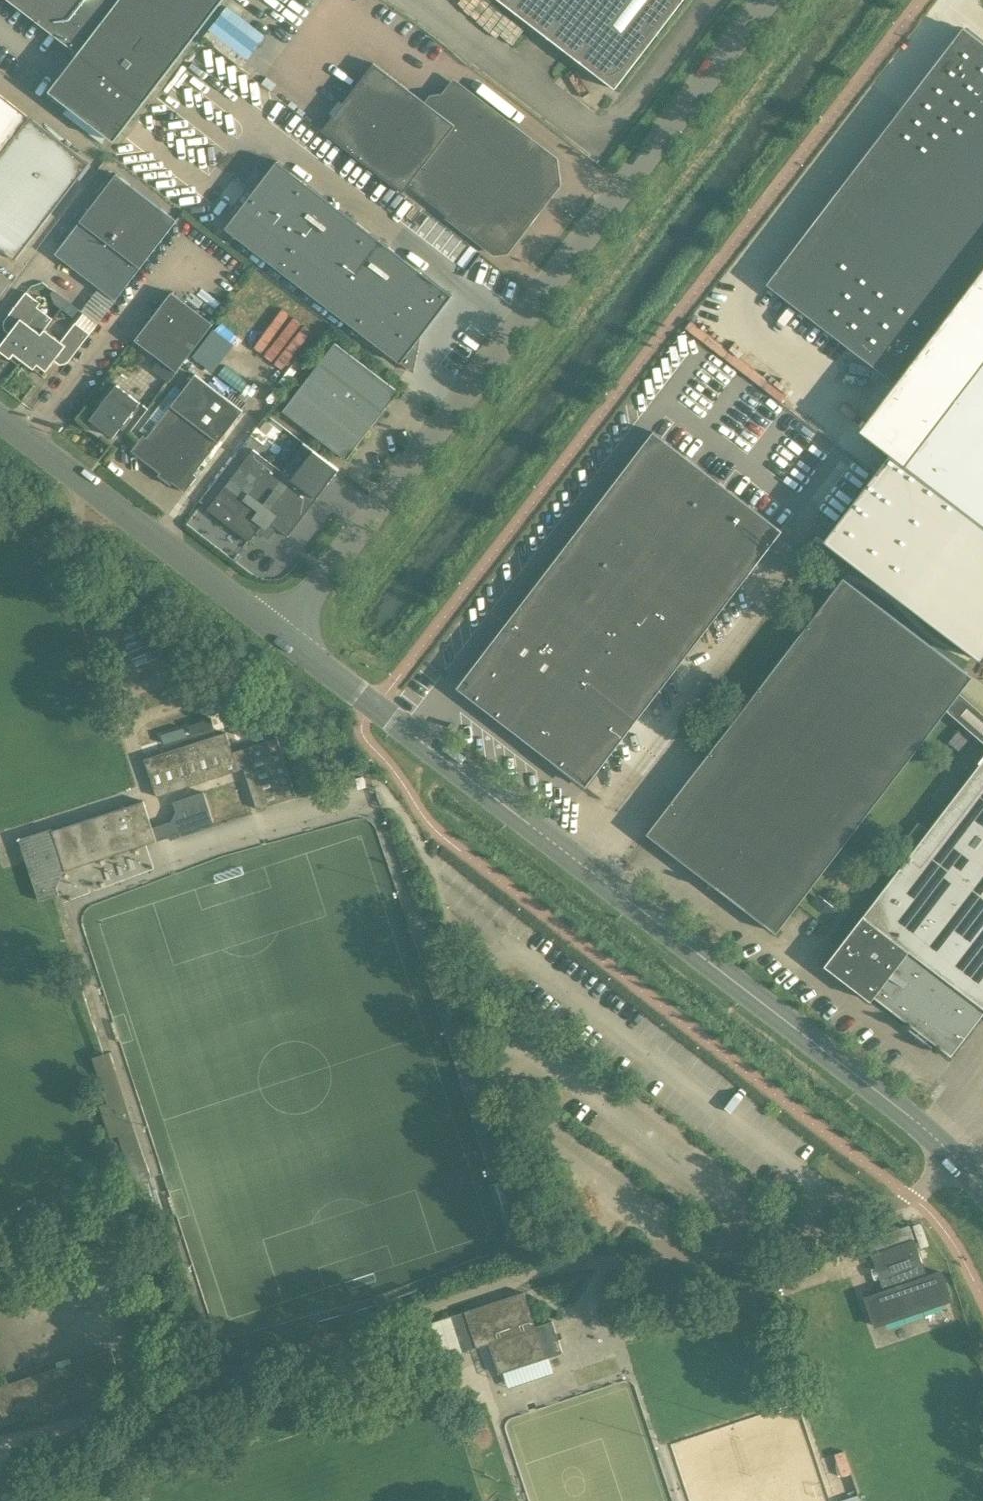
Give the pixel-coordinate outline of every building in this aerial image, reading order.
[(78,53),(48,91),(114,142),(223,0),(9,0),(78,53)] [(615,88),(683,0),(500,0),(615,88)] [(229,5),(210,29),(247,58),(266,34),(229,5)] [(982,268),(982,43),(963,28),(773,274),(757,263),(706,330),(866,453),(912,392),(897,380),(982,268)] [(494,252),(506,250),(558,183),(555,160),(454,83),(444,96),(432,98),(427,104),(374,63),(322,130),(403,192),(408,185),(494,252)] [(15,260),(89,163),(29,117),(0,95),(0,249),(15,260)] [(225,228),(411,371),(418,340),(452,295),(277,161),(238,211),(191,175),(178,193),(224,229),(225,228)] [(115,300),(176,220),(116,174),(55,254),(115,300)] [(53,289),(50,293),(55,303),(61,308),(67,300),(53,289)] [(45,329),(53,318),(37,307),(40,303),(26,292),(3,321),(13,329),(0,345),(0,350),(19,364),(22,360),(21,359),(45,329)] [(213,324),(171,292),(135,340),(176,371),(213,324)] [(61,308),(53,320),(64,328),(79,309),(67,300),(61,308)] [(61,341),(45,329),(21,359),(22,360),(43,375),(58,355),(67,363),(97,324),(83,313),(61,341)] [(398,391),(347,352),(335,342),(283,411),(346,459),(398,391)] [(904,463),(890,452),(824,538),(982,659),(982,658),(982,361),(904,463)] [(146,437),(143,435),(131,451),(159,473),(158,475),(170,485),(172,482),(185,492),(197,476),(194,474),(242,410),(195,374),(146,437)] [(113,437),(120,428),(128,435),(148,408),(116,384),(90,419),(113,437)] [(782,530),(653,431),(457,686),(586,785),(782,530)] [(253,449),(207,509),(249,541),(260,528),(263,531),(270,530),(273,526),(287,536),(317,498),(338,469),(313,450),(291,478),(285,473),(253,449)] [(946,709),(976,734),(982,725),(982,713),(959,692),(972,675),(843,577),(648,833),(776,931),(946,709)] [(251,712),(228,719),(236,743),(258,736),(251,712)] [(238,770),(226,732),(144,758),(157,796),(238,770)] [(238,750),(257,809),(296,796),(278,738),(238,750)] [(874,996),(951,1055),(982,1013),(982,758),(825,964),(871,1000),(874,996)] [(179,833),(213,822),(203,792),(173,802),(177,815),(175,820),(179,833)] [(64,870),(156,841),(143,801),(52,830),(52,832),(21,842),(20,838),(18,838),(38,900),(58,894),(56,887),(64,870)] [(113,1049),(95,1055),(112,1107),(130,1102),(113,1049)] [(874,1325),(950,1300),(940,1271),(926,1276),(913,1239),(871,1253),(883,1290),(864,1296),(874,1325)] [(791,1282),(788,1273),(770,1279),(773,1288),(791,1282)] [(552,1320),(535,1326),(524,1291),(431,1321),(443,1358),(489,1343),(499,1373),(562,1352),(552,1320)] [(81,1399),(123,1385),(112,1349),(0,1386),(0,1425),(81,1399)]
